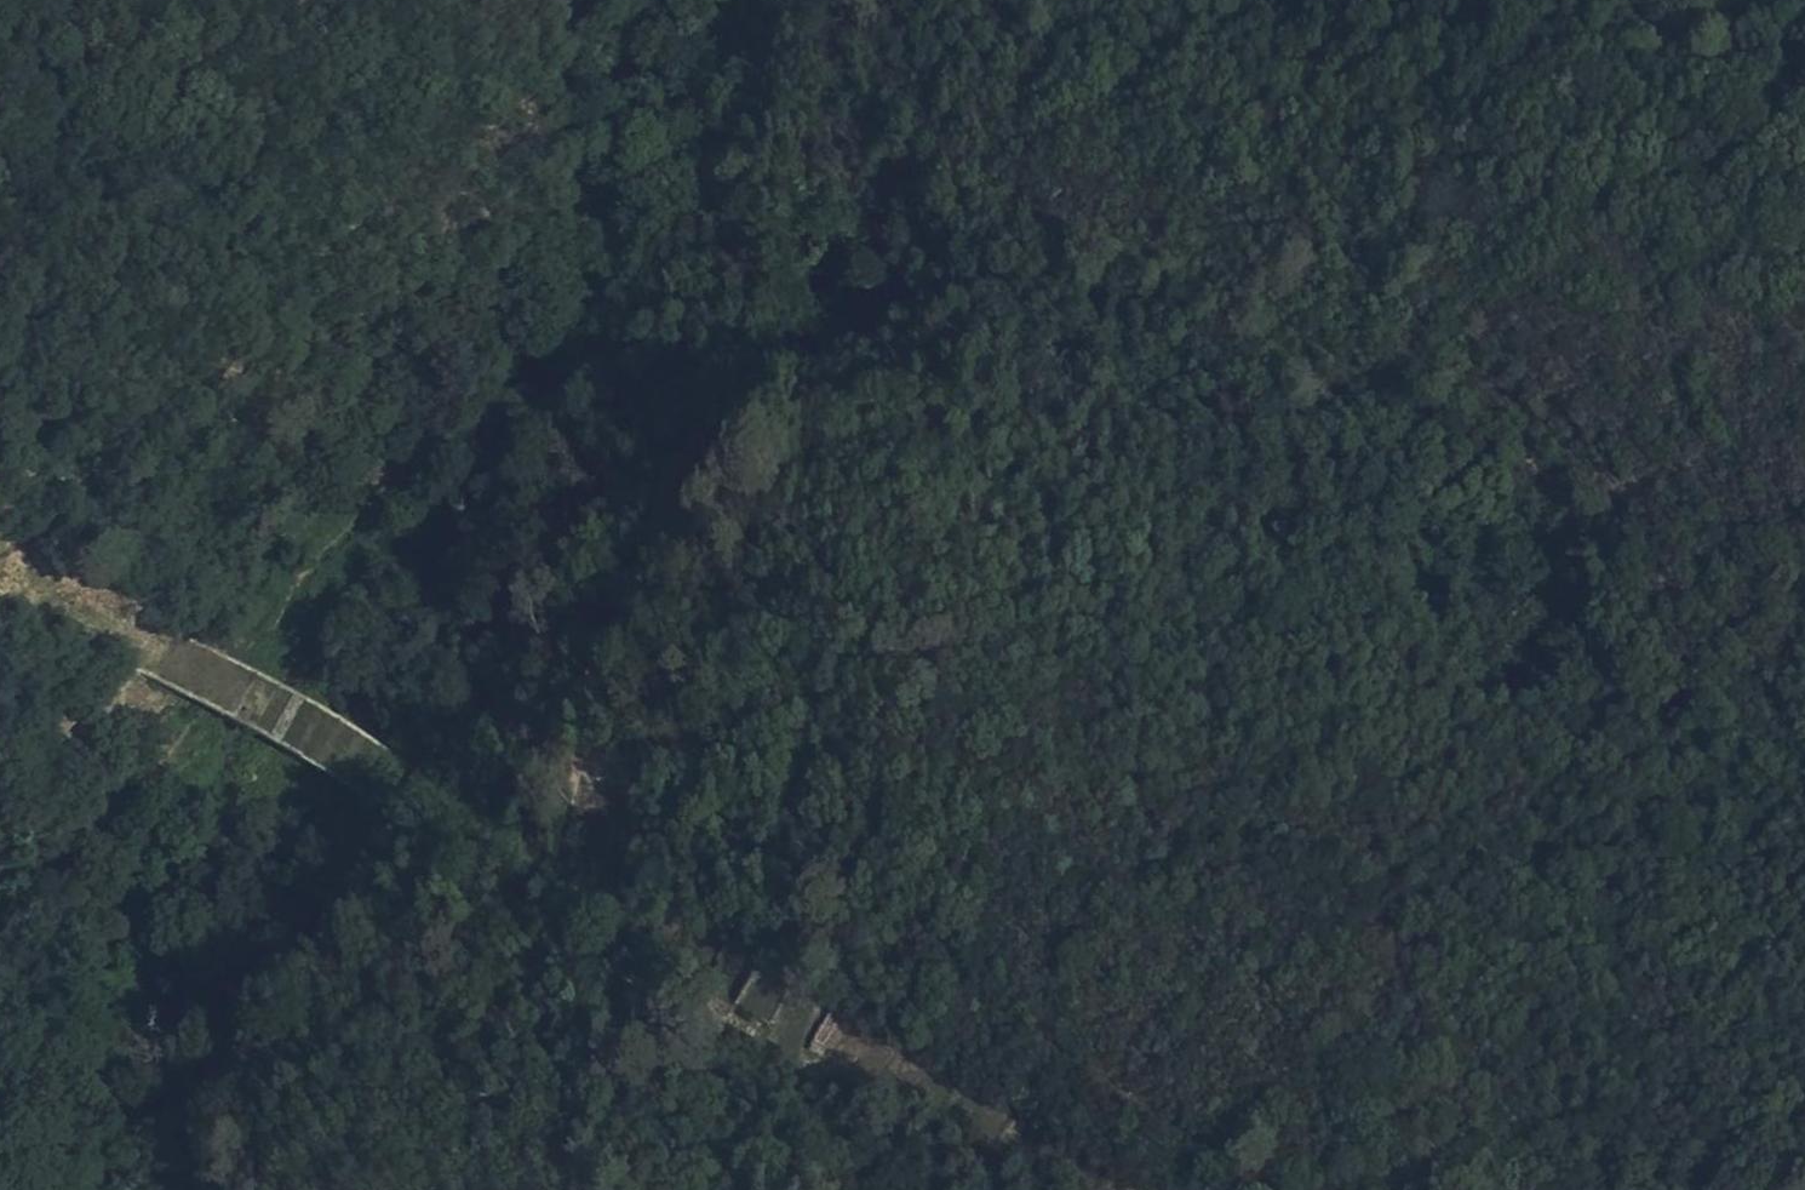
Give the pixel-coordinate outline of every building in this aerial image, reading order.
[(753,980),(739,1003),(764,1018),(778,995),(753,980)]
